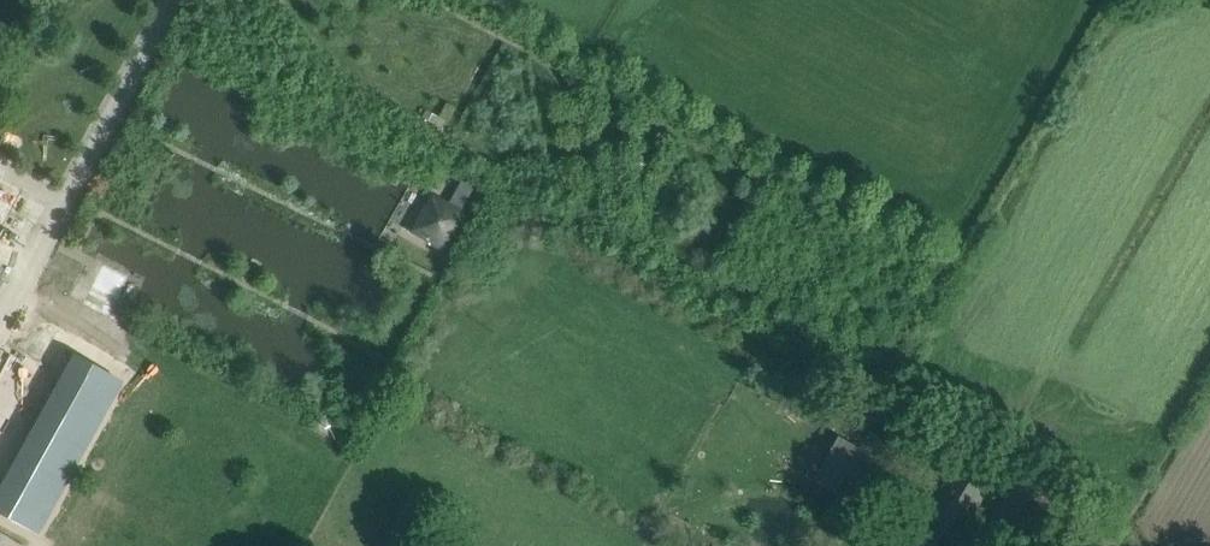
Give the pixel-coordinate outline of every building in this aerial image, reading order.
[(447,250),(466,214),(431,196),(412,231),(447,250)] [(92,286),(115,298),(126,278),(103,265),(92,286)] [(107,315),(114,302),(62,274),(55,287),(107,315)] [(0,489),(0,513),(39,535),(124,382),(75,354),(0,489)] [(954,469),(887,430),(881,440),(948,479),(910,545),(955,545),(988,489),(954,469)] [(349,436),(343,446),(352,451),(357,441),(349,436)] [(855,505),(874,473),(836,450),(817,482),(855,505)]
